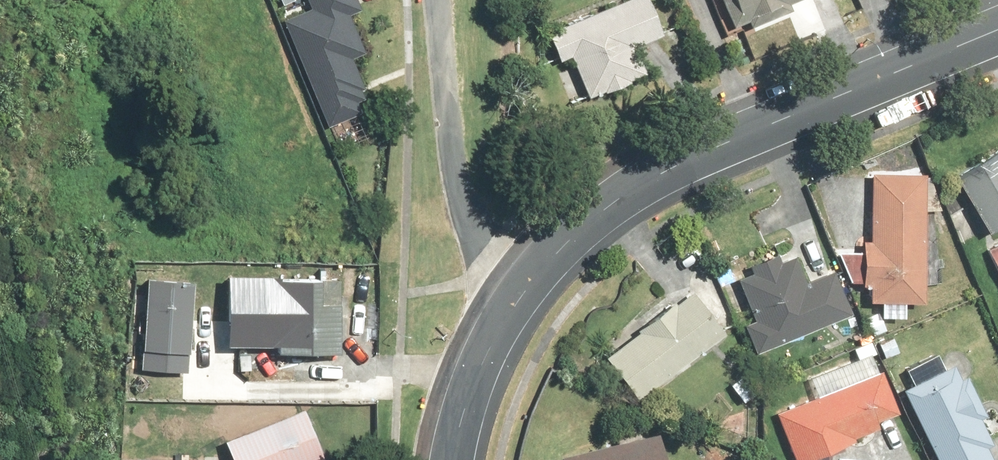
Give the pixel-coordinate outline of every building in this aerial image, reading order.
[(285,17),(331,120),(361,107),(356,97),(372,90),(358,59),(370,54),(352,14),(363,9),(359,0),(309,0),(312,6),(285,17)] [(542,38),(555,68),(567,62),(586,104),(642,79),(629,50),(659,37),(643,0),(629,0),(542,38)] [(740,31),(809,0),(726,0),(740,31)] [(949,181),(982,239),(997,230),(997,154),(997,153),(949,181)] [(920,307),(923,175),(868,174),(866,243),(856,242),(854,306),(920,307)] [(982,252),(997,281),(997,243),(982,252)] [(736,332),(748,359),(846,317),(830,279),(802,291),(790,264),(728,290),(744,328),(736,332)] [(225,269),(223,341),(336,343),(337,271),(225,269)] [(191,277),(142,275),(138,359),(187,361),(191,277)] [(687,292),(601,360),(638,407),(725,338),(687,292)] [(901,396),(929,459),(997,459),(957,371),(901,396)] [(773,418),(791,459),(814,459),(894,424),(872,374),(773,418)] [(218,449),(223,459),(317,459),(296,414),(218,449)] [(565,459),(654,459),(647,435),(565,459)]
